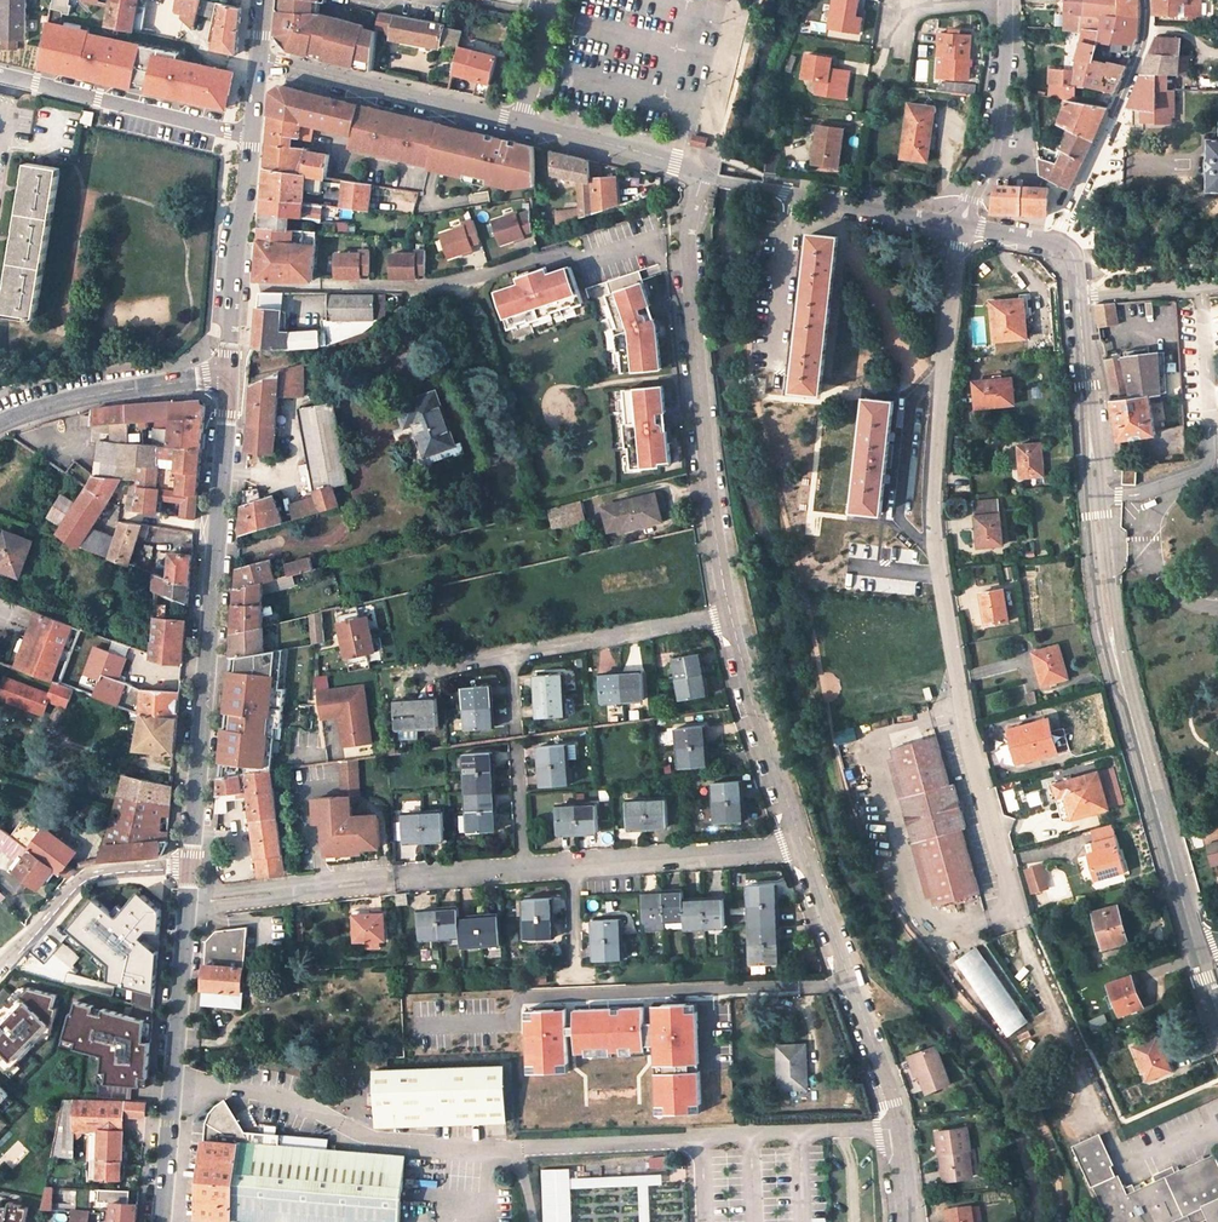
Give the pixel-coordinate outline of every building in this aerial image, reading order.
[(2,15),(2,39),(4,39),(4,48),(18,48),(18,40),(26,40),(26,15),(26,0),(2,0),(2,5),(0,5),(0,15),(2,15)] [(50,9),(64,11),(63,13),(71,15),(73,5),(70,4),(71,0),(52,0),(50,9)] [(134,30),(139,0),(86,0),(111,6),(107,26),(134,30)] [(178,9),(198,14),(202,0),(180,0),(178,9)] [(216,43),(216,49),(229,52),(238,53),(240,26),(242,7),(211,0),(202,0),(198,14),(214,17),(209,41),(216,43)] [(323,0),(322,0),(280,0),(280,3),(280,11),(286,12),(321,16),(321,21),(377,31),(377,28),(364,25),(361,21),(322,12),(323,0)] [(859,31),(861,18),(855,17),(856,9),(857,0),(834,0),(829,26),(859,31)] [(1064,29),(1079,30),(1080,15),(1097,16),(1099,0),(1067,0),(1064,29)] [(1118,17),(1118,0),(1099,0),(1097,16),(1103,16),(1118,17)] [(1118,17),(1138,18),(1138,8),(1138,0),(1118,0),(1118,17)] [(1178,15),(1178,5),(1186,5),(1186,16),(1199,16),(1200,0),(1154,0),(1154,9),(1153,15),(1178,15)] [(198,14),(178,9),(195,27),(198,14)] [(381,12),(377,26),(392,29),(390,37),(441,47),(443,43),(446,26),(447,23),(381,11),(381,12)] [(286,12),(286,19),(279,18),(278,23),(277,34),(289,48),(334,55),(336,45),(359,47),(360,45),(375,47),(377,31),(321,21),(321,16),(286,12)] [(1080,15),(1079,30),(1084,31),(1076,57),(1092,61),(1093,57),(1097,42),(1097,39),(1103,16),(1097,16),(1080,15)] [(1097,39),(1111,41),(1133,45),(1138,39),(1138,18),(1118,17),(1103,16),(1097,39)] [(234,73),(178,62),(180,55),(90,34),(91,31),(48,22),(40,66),(53,69),(53,66),(64,68),(63,72),(87,78),(88,74),(116,80),(117,78),(127,80),(127,82),(137,84),(136,88),(150,92),(175,97),(176,94),(182,95),(182,98),(182,99),(226,109),(230,92),(234,73)] [(458,46),(462,31),(446,26),(443,43),(458,46)] [(941,78),(967,79),(968,66),(969,56),(970,34),(938,33),(937,41),(944,41),(941,78)] [(1150,53),(1179,55),(1179,38),(1156,37),(1150,53)] [(453,69),(453,72),(478,80),(474,95),(487,99),(491,83),(497,56),(459,46),(455,63),(453,69)] [(359,47),(354,64),(373,69),(375,49),(359,47)] [(1150,53),(1142,73),(1169,73),(1178,73),(1178,71),(1179,57),(1179,55),(1150,53)] [(815,93),(845,97),(849,71),(829,68),(831,58),(806,54),(802,77),(817,79),(815,93)] [(1092,61),(1076,57),(1074,69),(1073,86),(1075,86),(1086,85),(1092,61)] [(1109,61),(1093,57),(1092,61),(1086,85),(1114,92),(1120,78),(1125,65),(1109,61)] [(1188,71),(1188,58),(1179,57),(1178,71),(1188,71)] [(1074,100),(1075,86),(1073,86),(1074,69),(1062,68),(1063,61),(1053,61),(1052,68),(1049,68),(1048,84),(1047,95),(1062,98),(1067,99),(1074,100)] [(1169,89),(1169,73),(1142,73),(1140,78),(1135,91),(1129,103),(1132,103),(1132,107),(1143,107),(1142,124),(1158,124),(1158,128),(1171,128),(1171,118),(1176,118),(1176,89),(1169,89)] [(87,78),(136,88),(137,84),(127,82),(127,80),(117,78),(116,80),(88,74),(87,78)] [(806,92),(815,93),(817,83),(808,81),(806,92)] [(275,84),(274,94),(283,86),(275,84)] [(335,130),(353,134),(360,105),(348,102),(324,97),(307,93),(283,86),(274,94),(271,115),(303,122),(315,125),(317,126),(335,130)] [(1074,100),(1067,99),(1065,104),(1059,123),(1066,127),(1057,148),(1062,149),(1066,151),(1084,158),(1089,147),(1099,127),(1108,106),(1074,100)] [(901,157),(926,160),(934,106),(909,103),(901,157)] [(418,159),(427,121),(360,105),(353,134),(351,143),(418,159)] [(83,112),(81,122),(91,124),(94,112),(84,109),(83,112)] [(311,140),(315,125),(303,122),(271,115),(271,124),(270,135),(293,139),(311,142),(311,140)] [(432,162),(441,124),(427,121),(418,159),(432,162)] [(536,177),(534,147),(518,143),(517,146),(510,145),(511,141),(494,137),(494,141),(487,139),(488,136),(452,127),(441,124),(432,162),(430,168),(442,171),(459,176),(460,172),(471,175),(481,177),(481,181),(505,186),(528,185),(528,178),(536,177)] [(815,146),(812,162),(838,165),(843,128),(818,125),(815,146)] [(293,139),(270,135),(268,153),(266,170),(306,176),(328,179),(329,158),(330,154),(307,150),(308,148),(292,145),(293,139)] [(1210,139),(1209,189),(1217,189),(1217,139),(1210,139)] [(1066,151),(1062,149),(1058,159),(1062,161),(1066,151)] [(579,178),(581,207),(582,217),(594,213),(591,160),(552,151),(553,172),(579,178)] [(1062,161),(1058,159),(1056,162),(1038,157),(1040,174),(1051,179),(1058,165),(1076,173),(1080,167),(1084,158),(1066,151),(1062,161)] [(616,176),(604,177),(596,177),(595,161),(591,160),(594,213),(618,205),(616,176)] [(596,177),(604,177),(603,163),(595,161),(596,177)] [(12,262),(3,311),(28,315),(28,317),(32,318),(32,316),(36,316),(44,267),(52,218),(60,168),(28,162),(20,212),(12,262)] [(1072,181),(1076,173),(1058,165),(1051,179),(1069,188),(1072,181)] [(306,176),(266,170),(265,182),(264,199),(303,203),(306,176)] [(471,175),(460,172),(459,176),(458,179),(469,182),(471,175)] [(471,175),(469,182),(480,184),(481,181),(481,177),(471,175)] [(1048,188),(1044,187),(1017,186),(1018,180),(1011,180),(1011,186),(998,185),(994,211),(1047,214),(1048,206),(1048,188)] [(371,198),(372,191),(372,185),(345,181),(341,207),(369,211),(370,202),(371,198)] [(291,217),(302,218),(303,203),(264,199),(263,207),(262,214),(291,217)] [(306,217),(322,220),(325,203),(309,200),(306,217)] [(582,217),(581,207),(556,210),(556,225),(582,217)] [(534,229),(533,209),(520,214),(519,211),(496,219),(503,241),(517,236),(526,233),(526,232),(534,229)] [(262,220),(261,228),(290,230),(291,217),(262,214),(262,220)] [(483,240),(476,218),(468,221),(469,224),(446,233),(453,255),(467,250),(477,247),(475,242),(483,240)] [(325,222),(325,233),(347,235),(348,224),(325,222)] [(317,232),(290,230),(261,228),(260,241),(258,266),(257,279),(313,279),(317,232)] [(800,339),(794,389),(820,392),(826,341),(832,290),(837,237),(811,235),(805,286),(800,339)] [(428,271),(428,248),(419,248),(419,253),(394,253),(395,276),(410,276),(420,276),(420,271),(428,271)] [(372,272),(372,249),(364,249),(364,254),(339,254),(339,277),(354,277),(364,277),(364,272),(372,272)] [(573,301),(575,304),(583,301),(581,294),(577,282),(572,265),(548,273),(543,275),(541,269),(519,276),(522,282),(499,290),(511,325),(520,323),(519,319),(530,315),(531,319),(553,311),(552,308),(563,304),(573,301)] [(646,280),(609,292),(613,303),(619,322),(645,314),(642,304),(652,301),(646,280)] [(278,307),(280,291),(260,291),(259,305),(278,307)] [(330,320),(375,320),(375,295),(330,295),(330,320)] [(387,314),(387,295),(375,295),(375,320),(375,324),(387,314)] [(1028,308),(1027,299),(992,302),(996,338),(1026,336),(1024,320),(1032,320),(1031,307),(1028,308)] [(575,304),(573,301),(563,304),(552,308),(553,311),(555,315),(566,312),(576,308),(575,304)] [(1100,327),(1118,324),(1115,302),(1097,304),(1100,327)] [(613,325),(619,322),(613,303),(606,306),(610,317),(613,325)] [(293,348),(324,346),(323,331),(320,331),(320,329),(291,331),(291,332),(286,332),(286,314),(286,313),(285,311),(284,310),(282,309),(278,309),(278,307),(259,305),(257,324),(256,346),(293,348)] [(623,348),(624,362),(624,369),(662,366),(658,318),(654,319),(651,315),(645,314),(619,322),(621,326),(617,327),(618,333),(619,349),(623,348)] [(530,315),(519,319),(520,323),(521,327),(533,323),(531,319),(530,315)] [(322,320),(323,331),(324,346),(326,346),(366,332),(375,324),(375,320),(330,320),(322,320)] [(619,349),(616,349),(617,362),(624,362),(623,348),(619,349)] [(1159,353),(1124,357),(1132,398),(1113,401),(1120,438),(1155,433),(1150,394),(1161,392),(1159,353)] [(1132,398),(1124,357),(1104,360),(1113,401),(1132,398)] [(280,371),(279,395),(311,396),(311,364),(306,364),(280,371)] [(280,371),(253,384),(253,391),(252,402),(278,405),(279,395),(280,371)] [(994,381),(975,382),(977,406),(1013,403),(1011,379),(1002,380),(1002,375),(993,376),(994,381)] [(662,407),(667,407),(665,384),(626,388),(627,397),(628,409),(629,421),(625,421),(627,444),(631,443),(632,454),(633,465),(640,464),(672,462),(669,429),(664,429),(664,424),(662,422),(658,421),(658,413),(662,412),(662,407)] [(398,404),(403,419),(412,416),(415,422),(426,454),(454,444),(436,392),(398,404)] [(619,397),(620,410),(621,421),(625,421),(629,421),(628,409),(627,397),(619,397)] [(866,398),(860,454),(854,508),(881,511),(886,457),(892,402),(866,398)] [(157,430),(156,440),(156,445),(161,445),(171,446),(178,446),(202,448),(203,436),(206,405),(201,400),(175,402),(173,417),(172,431),(157,430)] [(159,403),(143,404),(144,420),(173,417),(175,402),(159,403)] [(275,452),(278,405),(252,402),(250,419),(249,440),(248,451),(275,452)] [(316,497),(321,511),(325,509),(339,505),(333,485),(350,483),(335,402),(300,408),(314,489),(316,497)] [(129,421),(144,420),(143,404),(127,405),(129,421)] [(93,424),(129,421),(127,405),(106,408),(92,410),(93,424)] [(405,425),(415,422),(412,416),(403,419),(405,425)] [(140,465),(159,467),(161,445),(156,445),(141,444),(130,443),(100,441),(96,476),(122,478),(134,479),(139,479),(140,465)] [(1020,445),(1022,476),(1044,474),(1041,444),(1020,445)] [(159,467),(177,468),(178,446),(171,446),(161,445),(159,467)] [(201,459),(202,448),(178,446),(177,468),(181,469),(200,470),(201,459)] [(633,465),(632,454),(625,455),(627,471),(640,470),(640,464),(633,465)] [(1124,468),(1123,484),(1136,485),(1137,466),(1131,467),(1124,468)] [(177,468),(159,467),(157,488),(159,488),(178,490),(181,469),(177,468)] [(199,482),(200,470),(181,469),(178,490),(185,491),(198,493),(199,482)] [(88,488),(108,502),(122,478),(96,476),(88,488)] [(139,479),(134,479),(128,509),(136,510),(141,486),(139,486),(139,479)] [(141,486),(136,510),(158,513),(158,504),(183,506),(183,516),(195,518),(196,507),(198,493),(185,491),(178,490),(159,488),(157,488),(141,486)] [(78,504),(63,495),(50,516),(65,525),(59,533),(79,547),(80,545),(91,528),(108,502),(88,488),(78,504)] [(259,488),(245,490),(243,514),(241,533),(283,522),(295,518),(293,512),(281,516),(274,494),(262,498),(259,488)] [(665,509),(661,491),(604,506),(609,529),(634,523),(640,521),(641,526),(662,520),(660,510),(665,509)] [(291,505),(293,512),(295,518),(307,515),(321,511),(316,497),(291,505)] [(35,499),(30,508),(34,510),(39,502),(35,499)] [(554,526),(585,519),(580,500),(550,508),(554,526)] [(976,528),(978,546),(1003,544),(998,500),(975,502),(978,527),(976,528)] [(326,514),(325,509),(321,511),(307,515),(308,519),(326,514)] [(139,536),(147,539),(151,525),(122,521),(117,537),(111,556),(130,563),(139,536)] [(80,545),(111,556),(117,537),(91,528),(80,545)] [(33,541),(7,531),(0,549),(0,567),(20,575),(33,541)] [(171,552),(169,577),(189,584),(191,564),(193,544),(185,544),(183,554),(171,552)] [(291,574),(314,569),(310,558),(288,564),(291,574)] [(270,559),(238,568),(237,579),(237,588),(263,581),(275,578),(270,559)] [(188,593),(189,584),(169,577),(156,573),(155,592),(157,592),(157,591),(158,588),(188,601),(188,593)] [(293,584),(291,574),(275,578),(263,581),(263,593),(293,584)] [(236,597),(236,604),(263,604),(263,593),(263,581),(237,588),(236,597)] [(158,588),(157,591),(187,604),(188,601),(158,588)] [(981,593),(986,624),(1008,621),(1003,589),(981,593)] [(166,618),(167,604),(157,603),(154,603),(154,617),(155,617),(166,618)] [(262,626),(263,604),(236,604),(235,618),(234,632),(262,626)] [(59,683),(68,661),(82,627),(38,610),(16,667),(54,681),(59,683)] [(322,612),(311,614),(312,621),(313,636),(314,643),(326,641),(322,612)] [(357,612),(337,616),(348,665),(368,660),(367,653),(375,652),(367,617),(359,619),(357,612)] [(153,641),(152,653),(152,656),(166,661),(183,662),(184,641),(186,620),(166,618),(155,617),(154,641),(153,641)] [(262,626),(234,632),(233,644),(232,657),(234,657),(263,652),(262,626)] [(1035,651),(1038,662),(1037,662),(1043,684),(1067,677),(1058,645),(1035,651)] [(284,648),(278,650),(274,685),(274,687),(280,688),(284,648)] [(257,689),(274,685),(278,650),(263,652),(234,657),(232,669),(231,669),(230,676),(229,683),(231,684),(230,690),(229,690),(228,693),(257,688),(257,689)] [(674,657),(681,699),(707,694),(700,653),(674,657)] [(76,689),(80,690),(89,668),(68,661),(59,683),(76,689)] [(80,690),(108,701),(116,678),(89,668),(80,690)] [(600,674),(602,701),(644,699),(642,672),(600,674)] [(536,674),(538,717),(565,715),(563,673),(536,674)] [(0,688),(0,698),(17,704),(18,701),(24,704),(23,706),(45,715),(50,700),(69,707),(76,689),(59,683),(54,681),(50,693),(4,677),(0,688)] [(179,702),(180,691),(143,689),(127,681),(116,678),(108,701),(123,706),(141,713),(143,713),(178,716),(179,702)] [(222,762),(267,758),(270,726),(270,725),(276,726),(282,727),(286,688),(280,688),(274,687),(274,685),(257,689),(257,688),(228,693),(227,712),(229,712),(227,728),(225,728),(224,735),(222,762)] [(318,691),(321,718),(339,715),(352,713),(356,743),(371,741),(364,685),(318,691)] [(464,687),(467,729),(494,727),(490,685),(464,687)] [(924,688),(927,698),(932,696),(929,686),(924,688)] [(394,700),(396,728),(439,725),(437,698),(394,700)] [(176,734),(178,716),(143,713),(137,749),(175,751),(176,734)] [(352,713),(339,715),(343,745),(356,743),(352,713)] [(1011,729),(1020,760),(1056,750),(1048,719),(1011,729)] [(267,758),(222,762),(220,775),(271,769),(272,769),(276,726),(270,726),(267,758)] [(677,728),(681,767),(708,765),(704,726),(677,728)] [(914,842),(919,840),(937,904),(980,893),(963,829),(967,828),(954,783),(949,784),(936,736),(892,747),(906,796),(902,797),(914,842)] [(539,746),(542,786),(569,784),(566,744),(539,746)] [(465,753),(467,792),(469,831),(496,829),(494,791),(492,751),(465,753)] [(1094,761),(1097,772),(1107,807),(1123,802),(1110,756),(1094,761)] [(358,803),(355,757),(339,759),(341,794),(316,796),(313,800),(313,812),(320,812),(323,814),(323,820),(328,820),(329,828),(321,829),(322,845),(331,844),(331,849),(334,852),(350,851),(350,842),(357,841),(362,846),(380,845),(378,817),(374,814),(354,815),(354,816),(351,817),(350,804),(358,803)] [(271,769),(220,775),(217,812),(227,811),(226,799),(241,798),(241,796),(249,795),(259,873),(284,870),(271,769)] [(1058,798),(1067,795),(1073,817),(1107,807),(1097,772),(1065,782),(1064,779),(1054,782),(1058,798)] [(125,775),(119,796),(170,805),(172,786),(132,776),(125,775)] [(714,783),(717,822),(744,820),(741,781),(714,783)] [(169,823),(170,805),(119,796),(117,804),(115,809),(101,860),(161,855),(167,844),(169,823)] [(627,801),(628,827),(668,826),(666,799),(627,801)] [(557,806),(559,833),(598,831),(596,804),(557,806)] [(320,812),(313,812),(314,821),(323,820),(323,814),(320,812)] [(403,814),(405,841),(444,838),(443,812),(403,814)] [(54,867),(68,878),(75,870),(67,865),(76,852),(26,816),(11,835),(20,842),(28,848),(54,867)] [(1096,879),(1125,871),(1115,837),(1112,825),(1092,831),(1096,842),(1086,845),(1096,879)] [(10,855),(20,842),(11,835),(0,827),(0,848),(10,855)] [(350,842),(350,851),(362,850),(362,846),(357,841),(350,842)] [(1206,844),(1211,865),(1217,863),(1217,841),(1206,844)] [(331,844),(322,845),(323,852),(334,852),(331,849),(331,844)] [(15,871),(38,888),(54,867),(28,848),(25,851),(29,854),(25,860),(20,856),(8,872),(13,875),(15,871)] [(1034,869),(1038,881),(1045,879),(1041,867),(1034,869)] [(35,892),(38,888),(15,871),(13,875),(35,892)] [(113,880),(111,895),(126,894),(164,897),(165,889),(165,877),(129,877),(113,880)] [(95,883),(88,884),(90,893),(103,890),(103,881),(95,883)] [(749,885),(750,924),(752,962),(779,962),(777,922),(776,883),(749,885)] [(683,900),(683,891),(643,892),(645,919),(684,918),(685,927),(725,925),(723,898),(683,900)] [(397,905),(408,904),(407,893),(396,894),(397,905)] [(163,909),(164,897),(126,894),(125,912),(162,915),(163,909)] [(553,937),(551,898),(524,899),(526,938),(553,937)] [(1094,911),(1104,945),(1115,942),(1115,944),(1128,940),(1118,905),(1094,911)] [(499,915),(459,917),(458,907),(419,910),(420,938),(460,935),(461,945),(501,941),(499,915)] [(105,927),(123,928),(125,912),(107,910),(105,927)] [(354,915),(355,939),(384,937),(383,914),(354,915)] [(620,918),(593,919),(595,959),(622,958),(620,918)] [(100,940),(104,927),(89,923),(84,936),(100,940)] [(51,926),(36,943),(42,947),(56,930),(51,926)] [(247,927),(216,930),(206,940),(204,967),(201,1003),(241,1006),(247,927)] [(975,951),(957,969),(1011,1022),(1029,1005),(975,951)] [(1109,984),(1121,1013),(1142,1005),(1137,989),(1140,988),(1138,984),(1139,983),(1136,973),(1109,984)] [(7,1072),(17,1063),(36,1043),(33,1040),(41,1032),(51,1034),(58,1008),(54,1007),(57,995),(29,987),(17,999),(11,1005),(7,1001),(0,1008),(0,1065),(7,1072)] [(133,999),(135,992),(125,990),(123,996),(133,999)] [(11,1005),(17,999),(12,994),(6,1000),(7,1001),(11,1005)] [(705,1109),(701,1000),(654,1002),(658,1111),(705,1109)] [(93,1053),(103,1056),(103,1058),(101,1072),(108,1072),(107,1084),(141,1086),(142,1078),(149,1078),(151,1050),(154,1010),(134,1004),(131,1016),(104,1008),(103,1014),(93,1012),(95,1006),(77,1001),(74,1013),(71,1012),(64,1038),(77,1041),(76,1048),(93,1053)] [(650,1049),(649,1004),(573,1007),(573,1006),(526,1008),(527,1071),(574,1069),(574,1051),(650,1049)] [(103,1014),(104,1008),(95,1006),(93,1012),(103,1014)] [(33,1040),(36,1043),(38,1045),(44,1039),(49,1041),(51,1034),(41,1032),(33,1040)] [(1157,1036),(1135,1046),(1148,1078),(1170,1069),(1163,1053),(1157,1036)] [(77,1041),(64,1038),(62,1044),(76,1048),(77,1041)] [(779,1091),(806,1090),(804,1044),(777,1046),(779,1091)] [(924,1083),(927,1093),(951,1083),(938,1046),(916,1054),(922,1072),(920,1073),(924,1083)] [(1167,1051),(1163,1053),(1170,1069),(1174,1068),(1167,1051)] [(911,1056),(921,1084),(924,1083),(920,1073),(922,1072),(916,1054),(911,1056)] [(17,1063),(7,1072),(12,1077),(22,1068),(17,1063)] [(506,1120),(504,1065),(375,1071),(377,1125),(506,1120)] [(108,1072),(101,1072),(100,1071),(99,1083),(107,1084),(108,1072)] [(8,1096),(0,1087),(0,1104),(8,1096)] [(0,1104),(0,1106),(5,1110),(14,1101),(8,1096),(0,1104)] [(91,1159),(99,1160),(122,1160),(124,1116),(146,1118),(147,1104),(122,1102),(64,1100),(51,1157),(72,1158),(74,1158),(75,1131),(100,1131),(100,1136),(91,1136),(91,1159)] [(404,1156),(303,1148),(279,1146),(280,1135),(244,1131),(225,1100),(220,1104),(215,1108),(211,1113),(208,1122),(206,1139),(239,1142),(231,1219),(262,1221),(399,1221),(404,1156)] [(940,1154),(943,1182),(969,1178),(965,1150),(969,1150),(966,1129),(936,1133),(938,1154),(940,1154)] [(279,1146),(303,1148),(304,1137),(280,1135),(279,1146)] [(1094,1189),(1116,1178),(1111,1169),(1114,1168),(1101,1138),(1074,1150),(1091,1190),(1094,1189)] [(239,1142),(206,1139),(203,1174),(199,1217),(231,1219),(239,1142)] [(1128,1196),(1119,1177),(1116,1178),(1094,1189),(1109,1221),(1176,1221),(1188,1216),(1191,1221),(1205,1221),(1209,1220),(1210,1221),(1217,1221),(1217,1164),(1215,1156),(1128,1196)] [(99,1178),(98,1181),(121,1181),(121,1179),(124,1179),(125,1171),(125,1165),(122,1165),(122,1160),(99,1160),(99,1178)] [(570,1187),(569,1176),(569,1167),(541,1168),(543,1221),(571,1221),(570,1187)] [(569,1176),(570,1187),(638,1184),(648,1184),(662,1183),(662,1172),(569,1176)] [(648,1184),(638,1184),(639,1221),(650,1221),(648,1184)] [(52,1187),(46,1187),(41,1208),(50,1209),(52,1187)] [(100,1189),(99,1201),(115,1202),(113,1221),(119,1221),(137,1221),(138,1216),(139,1200),(131,1200),(131,1190),(100,1189)] [(8,1208),(5,1221),(25,1221),(26,1215),(28,1215),(29,1208),(23,1207),(23,1205),(10,1202),(8,1208)] [(8,1208),(0,1207),(0,1221),(5,1221),(8,1208)] [(971,1209),(947,1213),(949,1221),(973,1221),(971,1209)] [(72,1211),(72,1221),(88,1221),(89,1212),(72,1211)]
